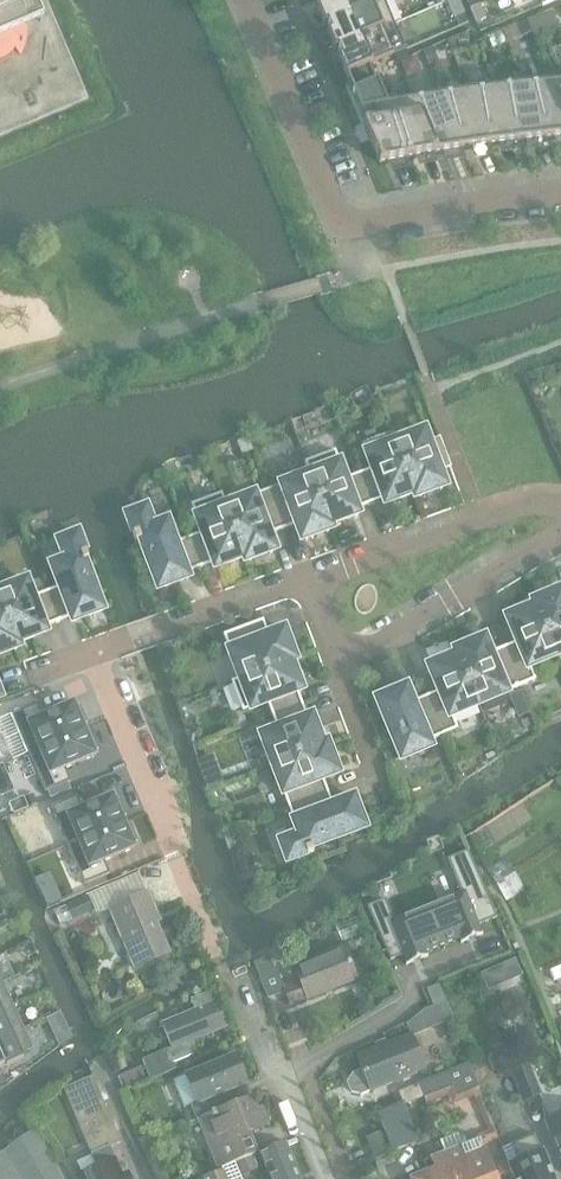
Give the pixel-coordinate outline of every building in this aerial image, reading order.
[(5,62),(10,57),(14,51),(20,58),(25,47),(27,36),(28,31),(43,25),(33,0),(0,0),(0,64),(5,62)] [(382,0),(313,0),(314,2),(317,0),(320,7),(317,8),(324,25),(382,0)] [(395,24),(385,0),(382,0),(324,25),(324,27),(328,25),(331,32),(327,33),(334,50),(395,24)] [(459,0),(451,0),(448,2),(455,19),(465,14),(459,0)] [(438,6),(434,7),(442,24),(455,19),(448,2),(438,6)] [(486,19),(480,5),(470,9),(476,23),(486,19)] [(527,21),(515,26),(521,37),(532,32),(527,21)] [(406,50),(395,24),(334,50),(335,52),(338,50),(341,57),(338,58),(345,76),(370,65),(406,50)] [(502,31),(488,37),(493,48),(507,42),(502,31)] [(432,50),(423,54),(428,64),(437,61),(432,50)] [(415,59),(402,64),(407,76),(414,73),(417,66),(415,59)] [(409,159),(386,106),(387,106),(382,93),(377,81),(370,65),(345,76),(366,124),(363,125),(380,164),(409,159)] [(386,77),(377,81),(382,93),(391,89),(386,77)] [(554,83),(525,86),(548,139),(560,138),(560,100),(554,83)] [(548,139),(525,86),(496,89),(519,142),(548,139)] [(519,142),(496,89),(469,92),(492,145),(519,142)] [(492,145),(469,92),(441,96),(464,149),(492,145)] [(464,149),(441,96),(419,101),(413,101),(436,154),(464,149)] [(436,154),(413,101),(387,106),(386,106),(409,159),(436,154)] [(440,471),(437,463),(446,460),(439,440),(429,444),(425,431),(395,442),(414,494),(415,498),(419,497),(419,498),(422,497),(421,496),(440,489),(440,490),(443,489),(442,488),(445,487),(440,471)] [(414,494),(395,442),(366,453),(372,470),(358,475),(370,505),(396,495),(398,500),(414,494)] [(370,505),(358,475),(346,480),(335,452),(305,463),(309,475),(329,526),(331,525),(347,519),(345,514),(370,505)] [(329,526),(309,475),(281,485),(281,486),(267,491),(279,521),(292,516),(302,541),(305,539),(306,541),(308,540),(308,538),(326,531),(327,533),(329,532),(329,530),(332,529),(331,525),(329,526)] [(275,551),(266,526),(279,521),(267,491),(255,496),(254,495),(226,506),(225,506),(244,558),(245,562),(248,561),(249,562),(251,561),(251,560),(269,553),(270,554),(273,553),(272,552),(275,551)] [(244,558),(225,506),(226,506),(222,494),(191,506),(202,534),(188,539),(200,569),(226,559),(227,564),(244,558)] [(200,569),(188,539),(176,544),(167,522),(153,527),(146,509),(126,516),(134,536),(133,536),(136,543),(140,541),(152,572),(151,572),(158,590),(177,583),(175,578),(200,569)] [(104,611),(84,562),(89,560),(86,554),(78,534),(58,542),(65,561),(51,566),(59,588),(47,593),(58,623),(83,613),(85,618),(104,611)] [(47,593),(33,598),(27,581),(0,592),(0,598),(17,644),(18,644),(34,638),(33,633),(58,623),(47,593)] [(559,591),(558,590),(556,591),(557,592),(538,600),(538,598),(535,599),(536,601),(533,602),(534,606),(533,606),(554,657),(560,654),(560,590),(559,591)] [(0,598),(0,655),(14,650),(15,651),(17,650),(16,649),(20,648),(18,644),(17,644),(0,598)] [(554,657),(533,606),(518,613),(520,617),(508,622),(521,652),(506,658),(519,688),(536,681),(530,667),(554,657)] [(296,656),(295,654),(293,654),(286,636),(288,635),(287,633),(285,633),(284,630),(259,639),(254,624),(224,636),(229,651),(240,680),(295,659),(294,657),(296,656)] [(519,688),(506,658),(495,663),(484,639),(481,640),(480,639),(478,640),(479,641),(460,649),(460,647),(457,648),(458,650),(454,651),(456,655),(477,706),(507,693),(519,688)] [(477,706),(456,655),(440,662),(442,666),(430,671),(442,701),(429,707),(442,736),(458,730),(452,716),(477,706)] [(303,705),(293,680),(298,678),(292,662),(296,660),(295,659),(240,680),(251,710),(267,703),(272,716),(303,705)] [(442,736),(429,707),(416,712),(406,688),(403,689),(402,688),(400,689),(401,690),(382,698),(382,696),(379,697),(380,699),(376,700),(393,738),(392,739),(398,754),(399,754),(401,760),(431,747),(429,742),(442,736)] [(38,704),(12,715),(28,754),(85,730),(83,725),(86,724),(88,723),(81,707),(76,709),(74,704),(43,717),(38,704)] [(323,745),(317,729),(312,731),(303,705),(272,716),(277,730),(261,736),(272,765),(323,745)] [(85,730),(28,754),(45,794),(71,782),(66,769),(96,756),(94,751),(98,749),(91,734),(87,735),(85,730)] [(501,742),(495,744),(500,754),(500,755),(506,753),(505,751),(501,742)] [(339,770),(338,767),(336,768),(329,749),(331,749),(330,746),(328,747),(327,743),(323,745),(272,765),(283,795),(284,795),(289,808),(319,796),(314,783),(338,774),(337,770),(339,770)] [(77,796),(51,807),(67,847),(124,823),(122,817),(126,815),(120,800),(115,802),(113,796),(82,809),(77,796)] [(312,849),(365,829),(364,825),(365,825),(364,822),(363,823),(356,804),(357,803),(357,801),(355,802),(354,798),(324,810),(319,796),(289,808),(294,821),(293,821),(298,835),(280,842),(287,862),(307,855),(314,853),(312,849)] [(124,823),(67,847),(84,886),(110,875),(105,862),(135,849),(133,844),(137,842),(131,826),(126,828),(124,823)] [(428,908),(443,944),(460,938),(462,943),(460,943),(461,945),(483,935),(482,934),(481,935),(477,926),(496,918),(468,850),(447,859),(462,895),(428,908)] [(504,857),(486,869),(507,902),(526,891),(504,857)] [(169,954),(152,917),(157,915),(148,894),(110,911),(135,969),(169,954)] [(59,926),(93,912),(87,898),(53,912),(59,926)] [(357,899),(347,903),(352,914),(362,909),(357,899)] [(385,899),(367,907),(391,962),(404,956),(408,965),(406,966),(407,967),(428,958),(427,957),(426,958),(424,953),(443,944),(428,908),(395,922),(385,899)] [(361,915),(335,925),(342,941),(368,931),(361,915)] [(277,970),(260,977),(268,999),(284,993),(290,1006),(305,1000),(306,1002),(357,981),(344,948),(294,968),(299,983),(285,989),(277,970)] [(2,982),(15,976),(5,954),(0,956),(0,983),(2,982)] [(516,960),(507,963),(514,980),(523,977),(516,960)] [(0,983),(0,1012),(13,1006),(2,982),(0,983)] [(440,985),(427,990),(434,1008),(447,1003),(440,985)] [(172,1049),(167,1051),(143,1061),(151,1080),(175,1070),(172,1063),(192,1055),(188,1043),(228,1027),(218,1002),(215,1003),(210,993),(191,1001),(195,1011),(162,1024),(172,1049)] [(346,1082),(349,1092),(360,1096),(425,1070),(411,1035),(453,1018),(447,1003),(434,1008),(424,1012),(406,1027),(410,1036),(356,1057),(361,1070),(351,1073),(346,1082)] [(24,1029),(13,1006),(0,1012),(0,1040),(24,1029)] [(0,1040),(0,1070),(0,1069),(24,1059),(22,1055),(33,1050),(24,1029),(0,1040)] [(196,1121),(199,1119),(226,1108),(221,1095),(246,1085),(234,1056),(186,1076),(196,1104),(189,1106),(196,1121)] [(117,1072),(127,1068),(124,1059),(114,1063),(117,1072)] [(484,1060),(470,1066),(477,1084),(491,1078),(484,1060)] [(527,1060),(508,1067),(523,1103),(542,1096),(527,1060)] [(465,1065),(418,1084),(423,1098),(452,1086),(456,1095),(475,1088),(465,1065)] [(124,1091),(146,1082),(141,1068),(118,1077),(124,1091)] [(93,1077),(63,1089),(91,1156),(110,1148),(121,1143),(93,1077)] [(402,1107),(423,1098),(418,1084),(391,1096),(396,1107),(401,1106),(402,1107)] [(249,1098),(226,1108),(199,1119),(218,1164),(220,1169),(234,1164),(251,1157),(255,1155),(246,1135),(261,1129),(249,1098)] [(416,1142),(402,1107),(401,1106),(396,1107),(377,1115),(384,1131),(392,1151),(392,1152),(416,1142)] [(546,1123),(560,1160),(560,1117),(546,1123)] [(384,1131),(365,1138),(373,1158),(392,1151),(384,1131)] [(34,1132),(0,1155),(0,1178),(62,1178),(34,1132)] [(502,1149),(506,1159),(511,1171),(515,1178),(554,1178),(542,1151),(540,1152),(534,1136),(502,1149)] [(446,1156),(450,1154),(453,1161),(451,1162),(452,1166),(450,1167),(455,1178),(493,1178),(479,1143),(467,1147),(464,1140),(457,1137),(441,1143),(446,1156)] [(284,1144),(260,1154),(270,1178),(298,1178),(284,1144)] [(81,1176),(82,1178),(124,1178),(122,1175),(116,1160),(110,1148),(91,1156),(97,1168),(81,1176)] [(445,1154),(423,1161),(428,1174),(426,1175),(425,1172),(412,1178),(408,1178),(454,1178),(445,1154)] [(255,1169),(251,1157),(234,1164),(239,1176),(255,1169)] [(506,1159),(496,1163),(501,1175),(511,1171),(506,1159)] [(218,1164),(205,1169),(208,1175),(220,1170),(220,1169),(218,1164)]
